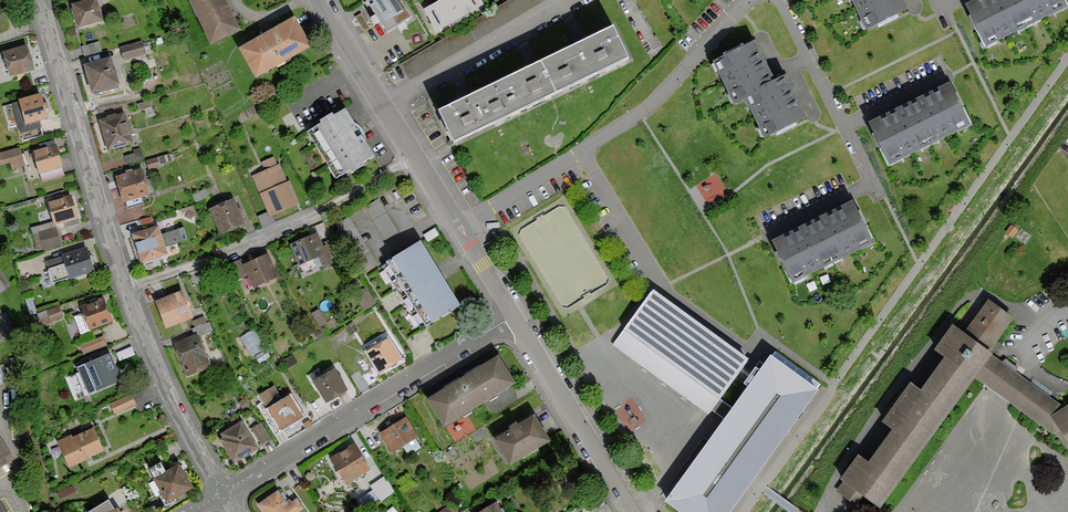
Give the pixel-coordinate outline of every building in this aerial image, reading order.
[(102,20),(96,0),(87,0),(72,5),(78,27),(102,20)] [(211,44),(240,30),(225,0),(189,0),(211,44)] [(386,32),(411,16),(403,2),(401,0),(366,0),(372,11),(386,32)] [(448,0),(442,0),(424,11),(437,30),(458,18),(448,0)] [(458,18),(482,4),(480,0),(448,0),(458,18)] [(857,9),(867,29),(871,27),(907,9),(903,0),(853,0),(857,9)] [(966,5),(986,46),(1025,27),(1011,0),(977,0),(966,5)] [(1025,27),(1066,7),(1063,0),(1011,0),(1025,27)] [(266,33),(239,48),(256,78),(310,47),(294,17),(266,33)] [(628,57),(613,27),(578,44),(592,74),(628,57)] [(85,54),(103,48),(100,39),(82,44),(85,54)] [(141,41),(121,47),(124,60),(145,54),(141,41)] [(734,103),(746,98),(765,137),(775,133),(806,118),(785,76),(774,81),(754,42),(714,61),(734,103)] [(592,74),(578,44),(542,62),(557,91),(592,74)] [(26,45),(3,53),(10,76),(34,69),(26,45)] [(92,92),(119,85),(111,57),(84,65),(92,92)] [(557,91),(542,62),(506,80),(520,109),(557,91)] [(520,109),(506,80),(470,97),(484,127),(520,109)] [(951,86),(911,105),(930,144),(970,124),(951,86)] [(40,94),(13,102),(20,125),(46,117),(40,94)] [(484,127),(470,97),(440,112),(454,141),(484,127)] [(911,105),(870,125),(881,148),(888,164),(913,152),(930,144),(911,105)] [(357,129),(345,109),(333,116),(332,114),(320,121),(321,124),(307,132),(336,178),(350,170),(351,172),(363,165),(361,162),(373,155),(361,135),(357,138),(353,132),(357,129)] [(124,113),(99,120),(107,150),(132,143),(124,113)] [(56,145),(33,152),(41,181),(64,175),(56,145)] [(0,153),(0,162),(1,165),(11,162),(12,168),(24,165),(20,147),(0,153)] [(299,202),(289,180),(287,181),(279,164),(277,165),(273,157),(262,162),(265,170),(252,176),(270,215),(299,202)] [(142,169),(116,176),(122,202),(126,201),(127,207),(143,203),(141,197),(149,195),(142,169)] [(711,178),(717,191),(726,187),(720,174),(711,178)] [(71,195),(48,201),(54,223),(77,217),(71,195)] [(233,198),(209,209),(221,234),(245,223),(233,198)] [(378,199),(365,207),(385,239),(397,232),(378,199)] [(122,222),(146,213),(142,203),(118,212),(122,222)] [(853,203),(815,222),(834,261),(860,249),(872,242),(853,203)] [(349,217),(336,225),(364,271),(377,263),(349,217)] [(815,222),(773,242),(784,264),(792,282),(834,261),(815,222)] [(60,244),(54,223),(31,229),(37,250),(60,244)] [(158,225),(132,233),(141,261),(166,253),(164,246),(186,239),(183,227),(160,234),(158,225)] [(1006,233),(1013,239),(1019,232),(1011,226),(1006,233)] [(317,233),(290,244),(298,264),(318,256),(323,266),(332,262),(325,245),(322,246),(317,233)] [(421,241),(386,262),(425,325),(460,304),(421,241)] [(62,256),(46,261),(53,283),(94,270),(86,246),(62,254),(62,256)] [(267,254),(244,265),(254,287),(277,276),(267,254)] [(236,281),(246,277),(239,260),(229,265),(236,281)] [(181,291),(155,302),(166,328),(193,317),(181,291)] [(747,359),(655,291),(615,346),(707,413),(747,359)] [(103,297),(81,305),(84,312),(74,316),(81,333),(112,321),(103,297)] [(1058,427),(1067,442),(1067,405),(1064,408),(1027,381),(1015,372),(1018,368),(1005,358),(1002,362),(991,355),(992,353),(989,351),(1013,319),(988,300),(964,333),(953,326),(935,349),(945,356),(921,390),(911,383),(883,421),(893,428),(868,462),(860,456),(842,480),(879,507),(975,377),(1053,434),(1058,427)] [(63,317),(58,305),(37,314),(39,328),(52,324),(51,322),(63,317)] [(256,327),(243,333),(251,353),(265,347),(256,327)] [(197,334),(174,344),(187,376),(210,366),(197,334)] [(103,336),(80,345),(83,353),(107,344),(103,336)] [(388,339),(367,351),(380,372),(400,359),(388,339)] [(131,347),(116,353),(119,361),(134,355),(131,347)] [(665,500),(682,511),(728,511),(803,409),(817,389),(816,388),(819,383),(776,352),(775,351),(772,356),(770,355),(718,426),(665,500)] [(111,352),(76,367),(88,394),(123,379),(111,352)] [(428,399),(445,425),(514,382),(498,356),(428,399)] [(9,378),(0,365),(0,383),(9,378)] [(334,368),(313,381),(326,402),(346,390),(334,368)] [(262,403),(258,405),(275,434),(283,430),(286,428),(285,426),(301,417),(294,404),(296,402),(290,391),(281,397),(275,387),(258,396),(262,403)] [(130,393),(110,403),(115,413),(135,403),(130,393)] [(493,439),(510,465),(550,440),(534,414),(517,424),(516,422),(508,426),(510,429),(493,439)] [(418,436),(406,417),(380,433),(392,452),(403,445),(409,454),(420,447),(414,438),(418,436)] [(223,437),(219,439),(234,462),(258,448),(241,420),(220,433),(223,437)] [(261,423),(251,429),(261,445),(271,439),(261,423)] [(70,435),(56,441),(69,467),(104,450),(92,427),(72,437),(70,435)] [(9,458),(0,443),(0,464),(9,458)] [(369,468),(353,443),(330,458),(346,483),(369,468)] [(160,462),(149,468),(154,477),(153,478),(166,501),(191,487),(178,464),(165,471),(160,462)] [(362,490),(369,503),(380,497),(381,499),(396,490),(388,475),(362,490)] [(277,491),(258,504),(263,511),(297,511),(303,508),(296,499),(291,502),(289,499),(285,502),(277,491)] [(87,511),(120,511),(117,506),(114,508),(108,499),(87,511)] [(495,502),(479,511),(501,511),(495,502)]
